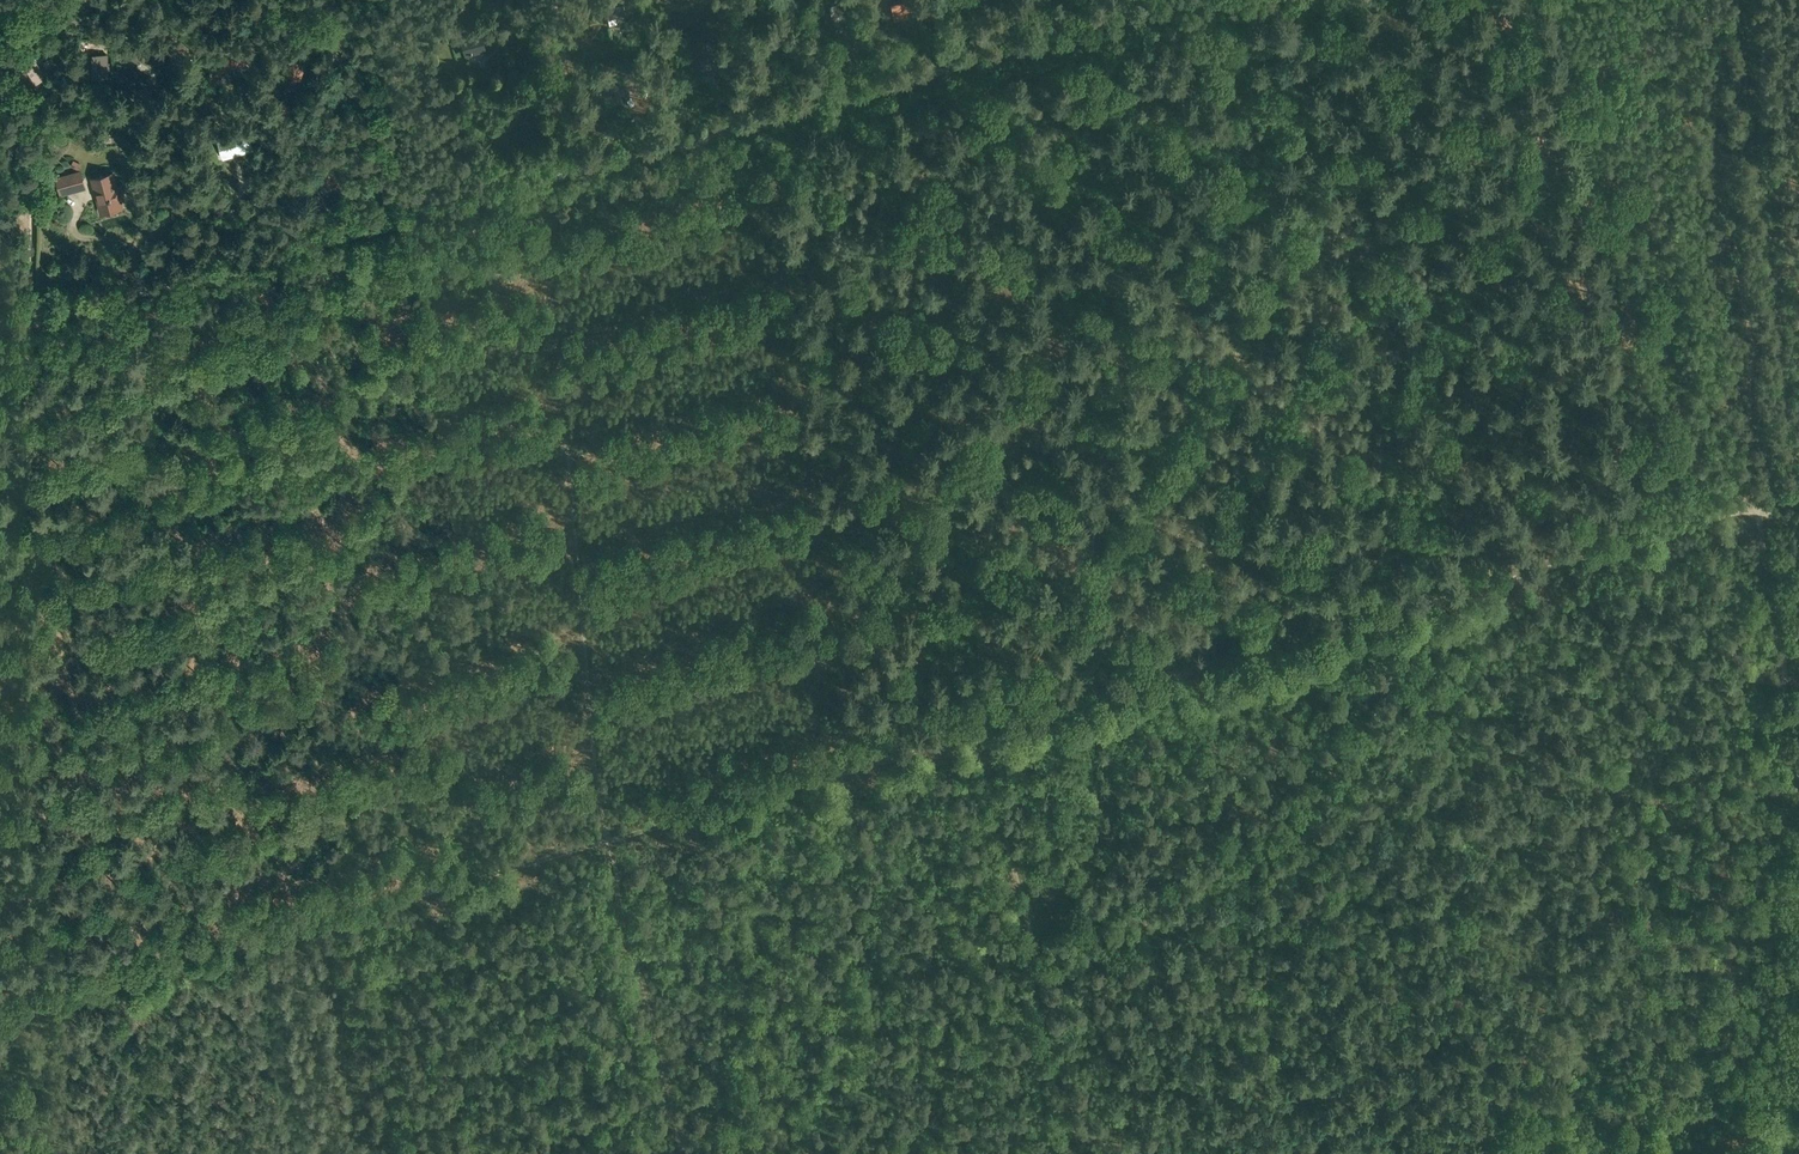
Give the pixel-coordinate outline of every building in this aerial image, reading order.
[(916,0),(904,0),(892,2),(896,20),(908,18),(906,9),(917,7),(916,0)] [(822,8),(826,25),(842,21),(848,19),(847,13),(845,14),(842,3),(822,8)] [(622,6),(607,11),(609,20),(625,16),(622,6)] [(448,27),(451,38),(461,35),(458,24),(448,27)] [(776,31),(766,34),(768,43),(783,40),(780,28),(775,29),(776,31)] [(482,32),(461,37),(466,57),(487,51),(482,32)] [(710,65),(713,42),(694,39),(691,63),(710,65)] [(149,47),(142,58),(160,70),(167,59),(149,47)] [(107,78),(106,55),(87,56),(88,79),(107,78)] [(307,64),(292,59),(286,77),(301,81),(307,64)] [(17,73),(27,90),(46,79),(36,62),(17,73)] [(626,78),(614,81),(618,94),(630,91),(626,78)] [(223,158),(251,150),(246,130),(217,139),(223,158)] [(135,153),(138,172),(152,170),(150,151),(135,153)] [(60,196),(86,189),(81,170),(55,177),(60,196)] [(118,186),(114,172),(94,178),(103,212),(124,206),(122,199),(126,197),(123,184),(118,186)] [(214,468),(213,455),(214,455),(213,443),(204,444),(206,468),(214,468)]
